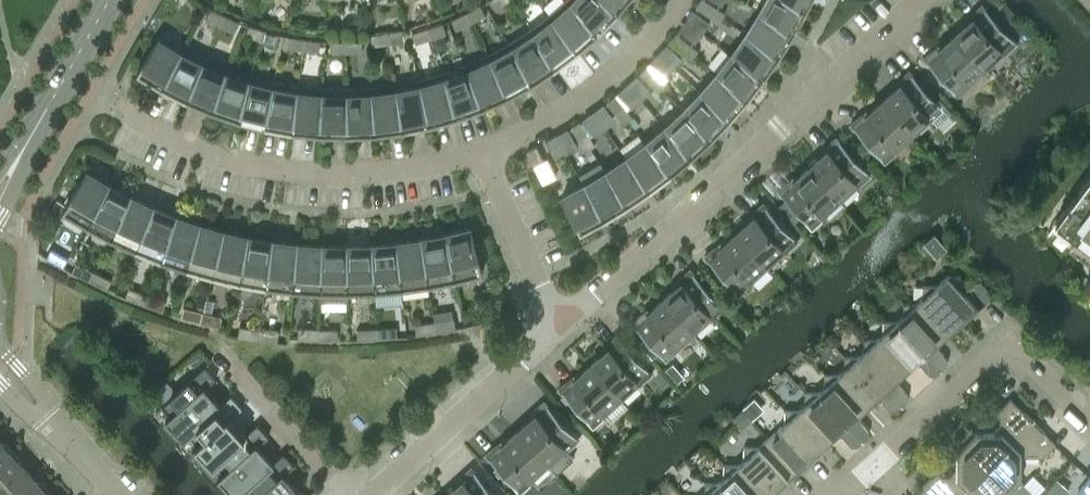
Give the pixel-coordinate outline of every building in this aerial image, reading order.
[(506,0),(489,0),(495,8),(506,0)] [(547,14),(577,49),(598,31),(568,0),(563,0),(547,14)] [(604,0),(568,0),(598,31),(617,11),(604,0)] [(617,11),(626,0),(604,0),(617,11)] [(707,14),(713,4),(707,0),(699,0),(695,6),(707,14)] [(806,8),(790,0),(765,0),(759,12),(793,32),(806,8)] [(810,0),(790,0),(806,8),(810,0)] [(1004,2),(997,7),(1008,18),(1014,12),(1004,2)] [(465,11),(471,21),(485,14),(480,4),(465,11)] [(725,12),(713,4),(707,14),(719,22),(725,12)] [(971,19),(955,34),(984,66),(1000,51),(1003,54),(1016,42),(981,5),(968,16),(971,19)] [(220,25),(225,14),(210,8),(206,18),(220,25)] [(456,28),(471,21),(465,11),(451,18),(456,28)] [(779,55),(793,32),(759,12),(746,33),(779,55)] [(239,21),(225,14),(220,25),(234,31),(239,21)] [(547,14),(528,29),(555,66),(577,49),(547,14)] [(442,22),(427,27),(431,38),(446,33),(442,22)] [(245,35),(260,40),(264,29),(248,24),(245,35)] [(431,38),(427,27),(412,32),(415,42),(431,38)] [(279,33),(264,29),(260,40),(276,44),(279,33)] [(402,29),(386,31),(388,43),(403,40),(402,29)] [(528,29),(508,42),(531,81),(555,66),(528,29)] [(388,43),(386,31),(370,34),(372,45),(388,43)] [(669,41),(679,50),(687,41),(676,32),(669,41)] [(136,71),(161,86),(183,46),(162,33),(136,71)] [(746,33),(732,53),(763,76),(779,55),(746,33)] [(967,81),(984,66),(955,34),(938,49),(936,46),(923,57),(957,95),(970,84),(967,81)] [(303,49),(304,38),(288,36),(287,47),(303,49)] [(304,38),(303,49),(318,51),(320,40),(304,38)] [(346,52),(346,40),(330,40),(330,52),(346,52)] [(346,40),(346,52),(361,51),(361,40),(346,40)] [(698,50),(687,41),(679,50),(690,58),(698,50)] [(508,42),(486,54),(507,95),(531,81),(508,42)] [(205,57),(183,46),(161,86),(185,99),(205,57)] [(747,98),(763,76),(732,53),(716,72),(747,98)] [(486,54),(464,64),(482,106),(507,95),(486,54)] [(185,99),(211,109),(227,66),(205,57),(185,99)] [(482,106),(464,64),(441,72),(456,116),(482,106)] [(639,72),(649,82),(657,74),(647,64),(639,72)] [(250,74),(227,66),(211,109),(237,118),(250,74)] [(898,85),(882,100),(911,132),(927,117),(930,120),(943,108),(908,70),(896,82),(898,85)] [(441,72),(418,78),(429,123),(456,116),(441,72)] [(729,118),(747,98),(716,72),(700,91),(729,118)] [(237,118),(264,125),(274,80),(250,74),(237,118)] [(667,84),(657,74),(649,82),(659,92),(667,84)] [(429,123),(418,78),(394,83),(402,129),(429,123)] [(298,84),(274,80),(264,125),(291,130),(298,84)] [(394,83),(370,86),(374,132),(402,129),(394,83)] [(322,87),(298,84),(291,130),(319,133),(322,87)] [(374,132),(370,86),(346,87),(347,133),(374,132)] [(346,87),(322,87),(319,133),(347,133),(346,87)] [(711,137),(729,118),(700,91),(683,109),(711,137)] [(606,101),(615,112),(624,105),(615,94),(606,101)] [(597,131),(616,116),(604,100),(584,116),(597,131)] [(911,132),(882,100),(865,115),(863,112),(850,123),(884,161),(897,150),(894,147),(911,132)] [(632,116),(624,105),(615,112),(623,123),(632,116)] [(691,155),(711,137),(683,109),(665,126),(691,155)] [(570,126),(578,138),(587,132),(580,120),(570,126)] [(670,173),(691,155),(665,126),(646,142),(670,173)] [(595,144),(587,132),(578,138),(585,150),(595,144)] [(557,134),(545,140),(555,158),(567,152),(557,134)] [(825,151),(809,166),(838,198),(854,183),(857,186),(870,174),(835,137),(823,148),(825,151)] [(649,189),(670,173),(646,142),(626,157),(649,189)] [(543,159),(536,145),(526,150),(533,164),(543,159)] [(627,204),(649,189),(626,157),(605,170),(627,204)] [(822,213),(838,198),(809,166),(792,181),(790,178),(777,189),(785,199),(800,215),(811,227),(824,216),(822,213)] [(604,218),(627,204),(605,170),(584,183),(604,218)] [(86,224),(109,184),(87,171),(62,209),(86,224)] [(1054,222),(1089,248),(1089,174),(1054,222)] [(579,231),(604,218),(584,183),(562,195),(579,231)] [(131,195),(109,184),(86,224),(110,236),(131,195)] [(135,248),(153,206),(131,195),(110,236),(135,248)] [(58,216),(62,209),(65,204),(57,199),(49,210),(58,216)] [(785,199),(778,205),(793,222),(800,215),(785,199)] [(752,217),(736,232),(765,264),(781,249),(784,252),(797,240),(763,203),(750,214),(752,217)] [(153,206),(135,248),(160,258),(176,215),(153,206)] [(186,267),(200,223),(176,215),(160,258),(186,267)] [(212,274),(224,229),(200,223),(186,267),(212,274)] [(445,233),(455,278),(482,271),(479,260),(474,243),(469,227),(445,233)] [(239,280),(248,235),(224,229),(212,274),(239,280)] [(749,279),(765,264),(736,232),(720,247),(717,244),(704,255),(738,293),(751,282),(749,279)] [(455,278),(445,233),(420,238),(428,283),(455,278)] [(265,285),(272,239),(248,235),(239,280),(265,285)] [(428,283),(420,238),(396,241),(401,287),(428,283)] [(292,288),(297,242),(272,239),(265,285),(292,288)] [(401,287),(396,241),(371,243),(374,289),(401,287)] [(481,241),(474,243),(479,260),(486,258),(481,241)] [(320,290),(321,244),(297,242),(292,288),(320,290)] [(374,289),(371,243),(346,244),(347,290),(374,289)] [(347,290),(346,244),(321,244),(320,290),(347,290)] [(63,266),(68,257),(51,247),(46,256),(63,266)] [(71,271),(89,280),(94,270),(76,262),(71,271)] [(679,283),(663,298),(692,330),(709,315),(711,318),(724,306),(690,269),(677,280),(679,283)] [(111,279),(94,270),(89,280),(107,289),(111,279)] [(921,297),(916,302),(945,334),(966,316),(966,317),(977,308),(960,289),(960,275),(947,274),(936,285),(922,284),(921,297)] [(125,296),(143,303),(147,293),(129,287),(125,296)] [(147,293),(143,303),(162,310),(166,300),(147,293)] [(676,345),(692,330),(663,298),(647,313),(644,310),(631,321),(666,359),(678,348),(676,345)] [(902,315),(896,320),(941,369),(946,364),(947,357),(939,349),(938,349),(938,341),(945,334),(916,302),(902,302),(902,315)] [(499,305),(481,311),(483,321),(502,315),(499,305)] [(181,316),(200,321),(203,311),(183,306),(181,316)] [(222,316),(203,311),(200,321),(219,326),(222,316)] [(454,317),(434,320),(436,331),(455,327),(454,317)] [(416,334),(436,331),(434,320),(415,324),(416,334)] [(882,333),(877,338),(906,370),(914,363),(921,363),(921,365),(929,373),(935,373),(941,369),(896,320),(883,320),(882,333)] [(238,336),(257,338),(259,328),(239,325),(238,336)] [(396,326),(376,327),(377,338),(397,336),(396,326)] [(298,337),(317,338),(318,328),(298,327),(298,337)] [(357,339),(377,338),(376,327),(357,328),(357,339)] [(259,328),(257,338),(277,341),(278,331),(259,328)] [(338,329),(318,328),(317,338),(337,339),(338,329)] [(606,349),(590,364),(619,396),(636,381),(638,384),(651,372),(617,335),(604,346),(606,349)] [(899,377),(906,370),(877,338),(863,337),(863,351),(857,356),(902,404),(907,399),(907,393),(900,384),(898,384),(899,377)] [(896,409),(902,404),(857,356),(844,355),(843,369),(838,373),(867,405),(874,399),(882,399),(882,401),(889,409),(896,409)] [(672,362),(666,368),(677,381),(683,375),(672,362)] [(603,411),(619,396),(590,364),(574,379),(571,376),(557,389),(591,427),(605,414),(603,411)] [(183,439),(188,435),(188,434),(220,405),(220,404),(205,387),(215,378),(204,365),(156,409),(157,410),(162,406),(170,415),(165,419),(183,439)] [(859,412),(867,405),(838,373),(837,374),(824,373),(823,386),(818,391),(862,440),(868,435),(868,428),(860,420),(859,420),(859,412)] [(169,377),(157,385),(164,396),(176,388),(169,377)] [(857,445),(862,440),(818,391),(804,391),(804,404),(798,409),(828,441),(835,434),(843,435),(843,436),(850,444),(857,445)] [(188,434),(188,435),(196,444),(191,448),(210,468),(214,464),(214,463),(247,434),(246,433),(231,416),(242,406),(231,394),(220,404),(220,405),(188,434)] [(962,421),(953,429),(988,464),(1032,420),(1010,398),(995,412),(999,417),(999,424),(992,432),(972,432),(962,421)] [(534,415),(517,430),(546,462),(556,473),(574,457),(567,449),(568,447),(569,449),(580,439),(572,430),(571,431),(544,401),(531,412),(534,415)] [(750,401),(744,407),(752,416),(758,411),(750,401)] [(807,459),(828,441),(798,409),(785,409),(784,422),(768,436),(798,470),(808,460),(807,459)] [(741,410),(733,417),(741,427),(750,419),(741,410)] [(1019,494),(1036,494),(1021,480),(1021,460),(1028,453),(1035,453),(1040,458),(1055,443),(1032,420),(988,464),(1019,494)] [(241,493),(240,492),(273,463),(272,462),(257,445),(268,435),(257,423),(246,433),(247,434),(214,463),(214,464),(223,473),(218,477),(234,494),(238,494),(241,493)] [(988,464),(953,429),(945,437),(956,448),(956,468),(949,475),(941,475),(937,470),(922,485),(932,494),(957,494),(988,464)] [(530,477),(546,462),(517,430),(501,445),(498,442),(485,454),(520,491),(533,480),(530,477)] [(738,464),(766,494),(768,494),(787,478),(788,479),(798,470),(768,436),(757,446),(744,446),(743,459),(738,464)] [(0,439),(0,464),(14,451),(6,442),(3,442),(0,439)] [(30,472),(21,463),(22,460),(14,451),(0,464),(0,494),(4,494),(30,472)] [(241,493),(243,494),(302,494),(284,474),(294,464),(283,452),(272,462),(273,463),(240,492),(241,493)] [(738,464),(737,464),(724,464),(723,477),(718,482),(730,494),(766,494),(738,464)] [(988,464),(957,494),(1019,494),(988,464)] [(445,494),(497,494),(471,467),(458,478),(461,481),(445,494)] [(30,472),(4,494),(43,494),(49,490),(41,481),(38,481),(30,472)] [(1077,491),(1081,494),(1089,494),(1089,476),(1077,491)] [(718,482),(704,481),(704,494),(703,494),(730,494),(718,482)]
